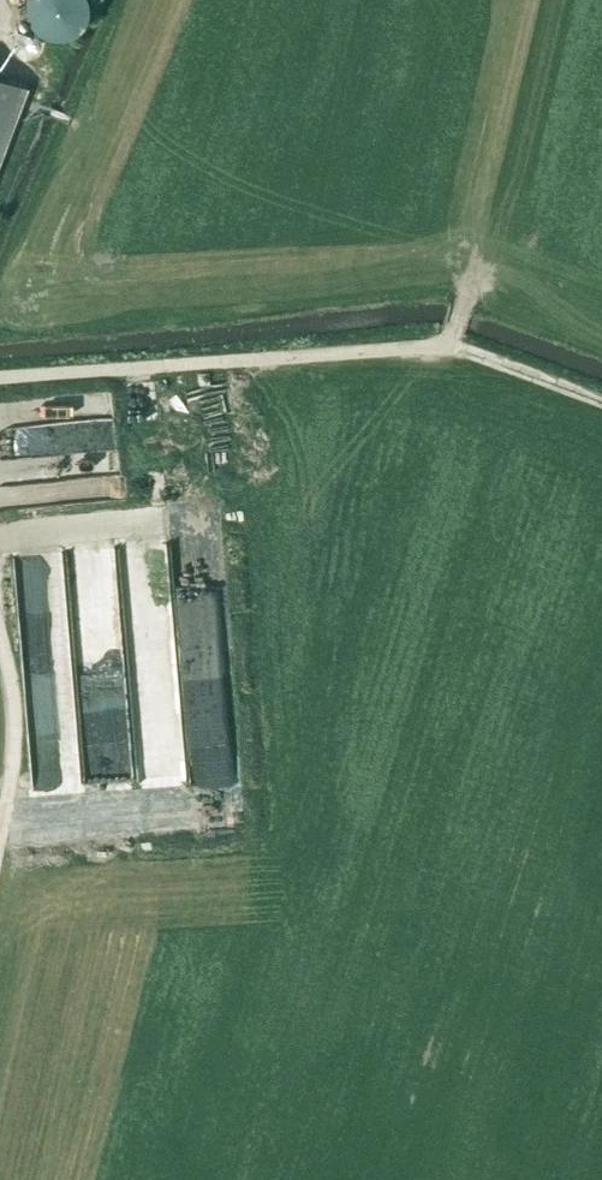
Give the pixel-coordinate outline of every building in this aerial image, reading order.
[(27,5),(27,10),(29,15),(31,20),(34,24),(38,28),(42,31),(47,33),(52,35),(57,35),(63,35),(68,33),(73,31),(77,28),(81,24),(84,20),(86,15),(87,10),(88,5),(87,0),(27,0),(27,5)] [(26,87),(0,77),(0,156),(26,87)] [(148,549),(150,598),(198,597),(196,547),(148,549)]
